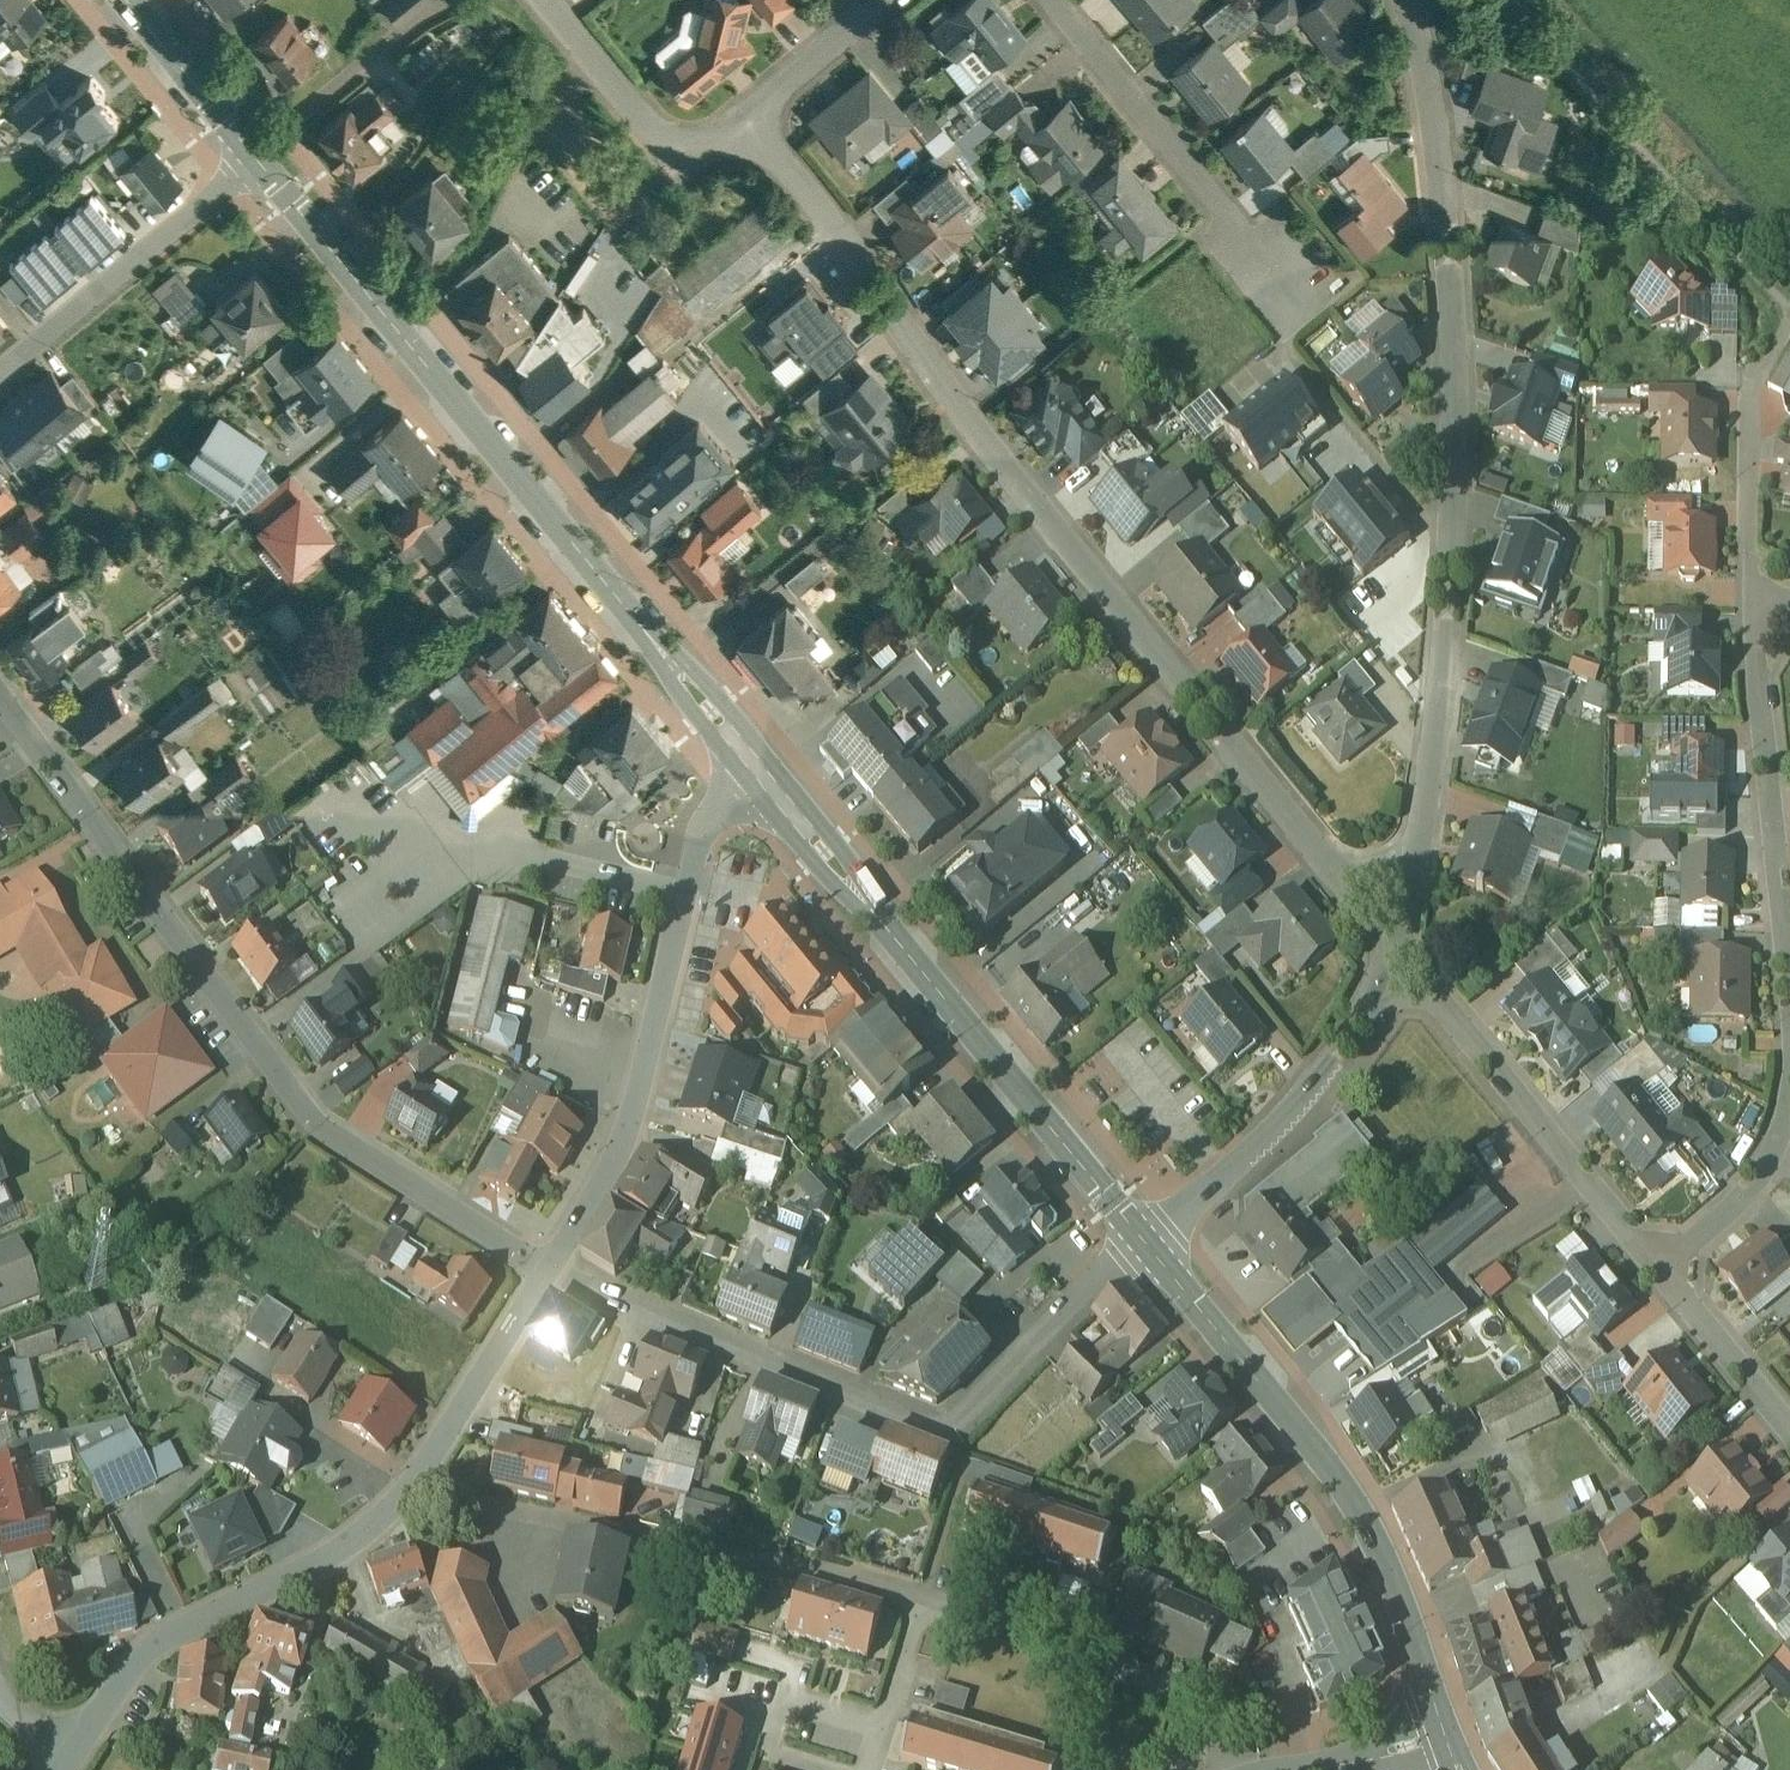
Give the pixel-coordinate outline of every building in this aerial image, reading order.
[(31,0),(0,0),(0,30),(2,30),(14,45),(15,45),(47,19),(31,0)] [(386,4),(403,24),(432,0),(390,0),(386,4)] [(726,0),(709,0),(699,43),(668,69),(666,70),(690,99),(750,50),(739,37),(746,5),(726,0)] [(791,0),(755,0),(773,22),(795,5),(791,0)] [(994,0),(973,0),(936,30),(958,57),(974,44),(991,65),(1025,38),(994,0)] [(1155,37),(1195,4),(1192,0),(1124,0),(1155,37)] [(1204,22),(1217,39),(1213,43),(1220,51),(1262,17),(1260,16),(1247,0),(1230,0),(1204,22)] [(1260,16),(1262,17),(1275,33),(1297,15),(1293,10),(1299,5),(1295,0),(1279,0),(1260,16)] [(1301,12),(1338,58),(1377,27),(1355,0),(1316,0),(1301,12)] [(301,33),(288,17),(257,43),(288,81),(319,55),(301,33)] [(329,47),(311,25),(301,33),(319,55),(329,47)] [(14,45),(2,30),(0,30),(0,57),(14,45)] [(681,32),(658,51),(657,57),(668,69),(699,43),(681,32)] [(1506,49),(1475,37),(1462,73),(1463,73),(1464,72),(1484,80),(1489,68),(1498,71),(1506,49)] [(416,52),(425,70),(447,59),(439,41),(416,52)] [(1220,51),(1213,43),(1175,74),(1176,75),(1177,75),(1194,96),(1194,97),(1211,118),(1249,87),(1220,51)] [(1498,71),(1489,68),(1484,80),(1474,109),(1491,115),(1492,112),(1500,115),(1493,135),(1492,137),(1492,138),(1489,148),(1488,148),(1487,151),(1499,155),(1498,157),(1503,159),(1504,156),(1515,160),(1516,159),(1540,168),(1541,165),(1533,162),(1545,129),(1536,126),(1537,123),(1534,117),(1531,116),(1542,87),(1498,71)] [(89,70),(56,98),(90,138),(123,111),(89,70)] [(997,70),(960,100),(977,120),(987,111),(1014,90),(997,70)] [(909,121),(870,74),(842,97),(843,99),(816,121),(815,119),(813,120),(847,161),(885,130),(891,136),(909,121)] [(1014,90),(987,111),(1004,132),(1017,121),(1019,119),(1014,113),(1024,105),(1024,102),(1014,90)] [(377,94),(355,113),(351,108),(318,135),(329,148),(328,150),(327,154),(335,164),(340,165),(341,163),(352,177),(385,150),(371,132),(393,114),(377,94)] [(919,98),(907,108),(923,129),(919,133),(926,142),(944,128),(919,98)] [(1066,107),(1055,116),(1054,115),(1046,121),(1031,102),(1024,102),(1024,105),(1014,113),(1019,119),(1017,121),(1039,148),(1046,149),(1052,155),(1036,168),(1052,188),(1093,155),(1092,154),(1101,147),(1088,132),(1089,126),(1084,120),(1084,121),(1081,118),(1072,117),(1072,115),(1066,107)] [(1258,117),(1245,127),(1244,125),(1238,129),(1240,131),(1224,144),(1258,185),(1291,157),(1258,117)] [(1317,130),(1304,141),(1311,150),(1295,163),(1307,179),(1336,154),(1317,130)] [(1389,133),(1359,136),(1343,150),(1352,160),(1364,151),(1372,160),(1383,151),(1391,150),(1389,133)] [(152,146),(121,171),(152,209),(183,184),(152,146)] [(1372,160),(1364,151),(1352,160),(1341,169),(1354,185),(1352,186),(1355,189),(1357,188),(1368,202),(1339,226),(1364,256),(1395,231),(1387,222),(1408,205),(1372,160)] [(1119,162),(1089,186),(1102,202),(1132,177),(1119,162)] [(919,192),(898,209),(900,212),(916,232),(904,241),(924,265),(970,228),(954,207),(971,193),(950,167),(919,192)] [(438,183),(433,177),(398,206),(433,249),(438,245),(442,249),(455,238),(452,234),(468,220),(453,200),(465,190),(456,179),(448,185),(443,179),(438,183)] [(907,177),(874,205),(888,222),(900,212),(898,209),(919,192),(907,177)] [(1174,229),(1132,177),(1102,202),(1143,253),(1174,229)] [(1267,200),(1287,193),(1282,179),(1263,186),(1267,200)] [(120,228),(96,199),(15,265),(39,295),(120,228)] [(678,275),(706,313),(799,236),(768,199),(678,275)] [(1579,223),(1546,211),(1537,235),(1550,240),(1546,250),(1579,262),(1579,223)] [(1537,235),(1507,224),(1506,226),(1507,227),(1500,248),(1499,248),(1488,276),(1530,292),(1546,250),(1550,240),(1537,235)] [(510,236),(481,260),(481,259),(445,289),(473,322),(473,323),(485,337),(498,351),(507,344),(519,357),(560,296),(510,236)] [(817,266),(753,312),(770,335),(764,340),(779,360),(796,348),(806,362),(859,324),(817,266)] [(1706,302),(1671,266),(1655,280),(1660,286),(1645,301),(1656,313),(1656,329),(1658,332),(1677,332),(1680,330),(1685,330),(1688,332),(1696,333),(1699,330),(1704,330),(1706,330),(1706,302)] [(674,277),(659,267),(649,283),(664,292),(674,277)] [(155,292),(183,322),(207,300),(178,270),(155,292)] [(17,273),(4,284),(20,303),(33,292),(17,273)] [(257,274),(216,307),(233,328),(246,344),(287,311),(257,274)] [(950,311),(979,288),(969,277),(941,299),(950,311)] [(1002,290),(991,278),(979,288),(950,311),(949,312),(967,334),(959,340),(972,356),(979,350),(997,372),(999,370),(1027,347),(1040,337),(1029,324),(1037,318),(1009,284),(1002,290)] [(1738,307),(1720,289),(1706,302),(1706,330),(1704,330),(1704,333),(1709,337),(1737,338),(1738,307)] [(530,367),(519,376),(550,412),(593,379),(576,357),(605,333),(584,306),(575,313),(560,296),(519,357),(517,360),(530,367)] [(1417,329),(1394,302),(1379,314),(1385,322),(1386,321),(1403,341),(1417,329)] [(1418,360),(1403,341),(1386,321),(1385,322),(1357,345),(1371,361),(1389,383),(1418,360)] [(233,328),(215,344),(228,359),(246,344),(233,328)] [(314,353),(301,364),(327,398),(337,409),(374,379),(337,334),(314,353)] [(283,378),(301,364),(314,353),(302,338),(287,349),(283,345),(267,358),(283,378)] [(651,341),(633,357),(644,370),(662,353),(651,341)] [(1036,358),(1027,347),(999,370),(1008,381),(1036,358)] [(1787,356),(1789,352),(1788,351),(1769,389),(1783,396),(1789,383),(1789,358),(1787,356)] [(1578,373),(1535,358),(1527,380),(1557,391),(1556,393),(1569,398),(1578,373)] [(679,379),(664,361),(655,369),(670,387),(679,379)] [(1389,383),(1371,361),(1342,384),(1373,422),(1402,399),(1389,383)] [(317,407),(327,398),(301,364),(283,378),(278,382),(292,400),(287,404),(307,430),(324,417),(317,407)] [(604,405),(570,434),(569,433),(562,439),(562,441),(581,463),(583,464),(588,459),(600,472),(601,471),(600,471),(635,442),(629,436),(677,395),(670,387),(655,369),(607,409),(604,405)] [(839,370),(803,399),(820,419),(828,413),(834,408),(833,406),(855,389),(839,370)] [(1527,380),(1514,376),(1508,393),(1501,390),(1493,414),(1500,416),(1494,433),(1543,450),(1552,424),(1546,422),(1556,393),(1557,391),(1527,380)] [(1224,429),(1258,472),(1296,442),(1303,450),(1328,431),(1284,377),(1282,379),(1284,381),(1252,407),(1250,405),(1231,420),(1232,421),(1223,428),(1224,429)] [(888,407),(866,379),(855,389),(833,406),(834,408),(828,413),(866,458),(910,422),(893,402),(888,407)] [(58,380),(30,402),(59,438),(87,417),(58,380)] [(1066,398),(1051,381),(1016,409),(1055,458),(1064,451),(1091,429),(1076,411),(1079,408),(1080,403),(1078,399),(1074,397),(1070,396),(1066,398)] [(1694,393),(1651,392),(1651,418),(1666,418),(1689,418),(1689,414),(1693,414),(1694,393)] [(1209,393),(1180,417),(1203,446),(1224,429),(1223,428),(1232,421),(1231,420),(1209,393)] [(30,460),(59,438),(30,402),(2,424),(5,428),(30,460)] [(1640,406),(1597,406),(1596,417),(1640,418),(1640,406)] [(422,437),(402,412),(367,441),(388,465),(422,437)] [(222,413),(195,457),(242,486),(270,442),(222,413)] [(1689,418),(1666,418),(1666,466),(1712,466),(1713,415),(1693,414),(1689,414),(1689,418)] [(1091,429),(1064,451),(1080,471),(1082,470),(1083,472),(1099,459),(1109,450),(1108,449),(1110,447),(1093,427),(1091,429)] [(30,460),(5,428),(0,432),(0,453),(14,472),(30,460)] [(1109,450),(1099,459),(1115,478),(1129,467),(1135,475),(1150,463),(1128,436),(1109,450)] [(440,459),(422,437),(388,465),(405,487),(440,459)] [(654,468),(653,467),(641,477),(640,477),(619,495),(647,529),(681,501),(667,484),(697,457),(680,437),(668,447),(672,451),(654,468)] [(367,441),(328,475),(349,499),(388,465),(367,441)] [(1781,451),(1778,464),(1789,467),(1783,496),(1789,497),(1789,453),(1781,451)] [(629,463),(607,481),(619,495),(640,477),(629,463)] [(924,497),(901,516),(902,518),(919,538),(934,525),(953,548),(988,519),(987,518),(986,518),(965,493),(966,492),(952,474),(924,497)] [(1311,514),(1363,577),(1409,539),(1358,476),(1311,514)] [(0,477),(0,513),(17,500),(0,477)] [(1146,500),(1127,477),(1093,504),(1127,546),(1161,519),(1164,523),(1190,501),(1172,479),(1146,500)] [(910,479),(878,505),(894,524),(902,518),(901,516),(924,497),(910,479)] [(287,493),(282,487),(255,510),(265,522),(259,527),(271,542),(263,549),(293,584),(317,564),(313,559),(344,533),(301,482),(287,493)] [(738,483),(704,512),(711,520),(745,491),(738,483)] [(711,520),(707,523),(702,530),(718,549),(762,511),(745,491),(711,520)] [(420,499),(387,527),(404,547),(415,538),(437,519),(420,499)] [(1586,520),(1609,520),(1609,500),(1587,499),(1586,520)] [(1551,518),(1503,501),(1495,524),(1509,529),(1510,528),(1544,540),(1551,518)] [(1692,502),(1648,502),(1648,527),(1668,527),(1668,526),(1691,526),(1692,502)] [(1208,506),(1179,530),(1194,550),(1199,547),(1205,554),(1230,533),(1208,506)] [(29,514),(1,534),(3,536),(19,557),(19,558),(47,538),(29,514)] [(462,538),(443,514),(437,519),(415,538),(424,549),(434,561),(462,538)] [(527,566),(494,525),(440,569),(457,589),(444,599),(463,622),(493,597),(492,596),(527,566)] [(1691,526),(1668,526),(1668,527),(1668,576),(1680,577),(1680,580),(1684,584),(1695,584),(1699,580),(1699,577),(1711,577),(1711,560),(1714,557),(1714,548),(1711,545),(1712,526),(1691,526)] [(702,530),(700,527),(669,554),(704,596),(736,570),(718,549),(702,530)] [(1544,540),(1510,528),(1509,529),(1500,556),(1504,558),(1490,599),(1518,610),(1521,603),(1540,610),(1555,568),(1552,567),(1560,545),(1544,540)] [(19,589),(4,568),(19,557),(3,536),(0,538),(0,603),(19,589)] [(404,547),(399,552),(407,562),(424,549),(415,538),(404,547)] [(1194,550),(1156,581),(1197,633),(1240,598),(1205,554),(1199,547),(1194,550)] [(31,565),(55,580),(63,567),(39,552),(31,565)] [(814,558),(786,580),(798,595),(826,572),(814,558)] [(977,566),(952,587),(977,618),(995,603),(994,602),(1001,596),(977,566)] [(1001,596),(994,602),(995,603),(1017,631),(1012,634),(1029,654),(1070,620),(1031,572),(1001,596)] [(61,591),(31,613),(38,622),(9,644),(38,683),(69,660),(52,638),(80,617),(61,591)] [(550,594),(519,619),(533,637),(499,666),(516,688),(529,704),(596,650),(550,594)] [(1268,594),(1234,621),(1253,644),(1262,637),(1263,638),(1287,618),(1268,594)] [(816,635),(788,601),(742,640),(737,652),(761,680),(773,678),(801,711),(817,697),(822,702),(839,688),(834,683),(834,682),(804,646),(816,635)] [(1698,613),(1660,612),(1660,615),(1657,615),(1657,636),(1692,636),(1700,636),(1701,616),(1698,616),(1698,613)] [(516,688),(499,666),(533,637),(519,619),(463,665),(496,705),(516,688)] [(1692,636),(1669,636),(1669,667),(1663,667),(1662,691),(1668,691),(1668,696),(1716,696),(1716,679),(1719,679),(1719,676),(1716,676),(1717,660),(1719,660),(1719,657),(1717,657),(1717,649),(1692,648),(1692,636)] [(936,637),(916,654),(933,675),(954,658),(936,637)] [(1253,644),(1226,666),(1247,692),(1246,696),(1252,703),(1257,704),(1259,707),(1291,681),(1276,663),(1280,659),(1263,638),(1262,637),(1253,644)] [(122,658),(111,643),(103,649),(109,657),(99,664),(105,671),(122,658)] [(148,643),(124,660),(134,674),(158,656),(148,643)] [(102,648),(91,655),(92,657),(71,673),(82,687),(105,671),(99,664),(109,657),(103,649),(102,648)] [(496,705),(463,665),(439,685),(450,698),(411,730),(435,760),(439,756),(464,787),(462,788),(470,798),(472,796),(473,798),(620,679),(596,650),(529,704),(509,721),(508,721),(496,705)] [(883,677),(866,658),(846,675),(862,694),(883,677)] [(1569,677),(1524,661),(1516,681),(1538,689),(1538,691),(1565,701),(1573,679),(1569,677)] [(1376,690),(1355,664),(1338,678),(1345,686),(1346,685),(1360,703),(1376,690)] [(1598,672),(1574,664),(1569,677),(1573,679),(1592,685),(1593,686),(1598,672)] [(1516,681),(1494,673),(1475,725),(1480,727),(1472,748),(1481,751),(1474,769),(1496,777),(1503,759),(1512,763),(1538,691),(1538,689),(1516,681)] [(137,717),(112,684),(72,714),(96,747),(137,717)] [(208,685),(187,701),(198,716),(197,717),(199,720),(221,704),(208,685)] [(1345,686),(1311,713),(1331,738),(1323,744),(1341,766),(1383,731),(1360,703),(1346,685),(1345,686)] [(1593,686),(1592,685),(1583,707),(1605,715),(1606,691),(1593,686)] [(516,688),(496,705),(508,721),(529,704),(516,688)] [(896,688),(861,717),(862,718),(829,745),(830,746),(822,753),(844,780),(853,773),(876,801),(902,778),(895,769),(929,740),(916,724),(928,714),(909,691),(903,696),(896,688)] [(187,701),(160,721),(171,736),(197,717),(198,716),(187,701)] [(633,705),(596,736),(597,737),(579,752),(603,781),(621,766),(633,781),(670,751),(633,705)] [(1110,718),(1079,743),(1090,757),(1121,732),(1110,718)] [(1150,718),(1105,754),(1125,779),(1169,744),(1160,733),(1161,732),(1150,718)] [(1706,722),(1662,721),(1662,750),(1677,750),(1677,748),(1705,749),(1706,722)] [(435,760),(411,730),(397,740),(409,756),(387,773),(386,774),(397,789),(435,760)] [(1046,732),(991,778),(1000,789),(990,797),(1000,808),(1042,773),(1065,755),(1046,732)] [(397,740),(392,733),(370,750),(387,773),(409,756),(397,740)] [(160,741),(116,774),(141,807),(184,775),(184,774),(170,755),(160,741)] [(1169,744),(1125,779),(1146,804),(1190,768),(1179,753),(1177,755),(1169,744)] [(207,776),(184,745),(170,755),(184,774),(184,775),(193,786),(207,776)] [(1705,749),(1677,748),(1677,750),(1676,794),(1676,798),(1716,799),(1720,799),(1721,749),(1705,749)] [(237,758),(210,779),(220,792),(223,797),(251,776),(237,758)] [(956,824),(911,771),(902,778),(876,801),(874,802),(919,855),(956,824)] [(193,786),(189,790),(199,804),(202,801),(204,804),(220,792),(210,779),(209,779),(207,776),(193,786)] [(610,799),(592,777),(571,807),(594,812),(610,799)] [(610,799),(594,812),(622,818),(642,801),(628,784),(610,799)] [(1172,792),(1141,817),(1153,830),(1183,805),(1172,792)] [(1716,812),(1716,799),(1676,798),(1676,794),(1650,794),(1649,819),(1696,820),(1716,820),(1716,812)] [(199,804),(160,833),(184,867),(227,835),(204,804),(202,801),(199,804)] [(17,834),(3,810),(1,812),(0,810),(0,844),(17,834)] [(282,810),(257,829),(268,845),(294,826),(282,810)] [(1725,812),(1716,812),(1716,820),(1696,820),(1696,834),(1725,835),(1725,812)] [(1232,819),(1217,831),(1213,831),(1206,836),(1205,841),(1193,851),(1225,891),(1226,892),(1247,876),(1243,872),(1260,858),(1248,842),(1250,840),(1232,819)] [(1572,832),(1536,819),(1530,836),(1537,838),(1535,842),(1547,847),(1543,856),(1561,863),(1572,832)] [(1529,845),(1475,825),(1454,883),(1477,892),(1477,894),(1484,896),(1485,895),(1508,903),(1529,845)] [(1030,828),(997,855),(992,849),(979,848),(942,879),(935,885),(946,899),(953,893),(987,933),(1064,869),(1030,828)] [(1676,836),(1633,835),(1633,864),(1676,865),(1676,836)] [(1732,859),(1685,858),(1684,911),(1730,912),(1732,859)] [(256,873),(246,859),(202,891),(226,923),(274,888),(261,869),(256,873)] [(0,907),(0,957),(27,941),(51,981),(45,984),(77,1038),(131,1006),(99,952),(84,961),(61,921),(63,920),(36,875),(0,897),(4,905),(0,907)] [(1247,876),(1226,892),(1225,891),(1214,901),(1230,921),(1239,914),(1262,895),(1247,876)] [(1308,922),(1288,898),(1256,924),(1261,929),(1241,946),(1258,966),(1277,950),(1299,976),(1337,945),(1313,917),(1308,922)] [(482,903),(450,1029),(486,1038),(487,1039),(493,1017),(507,962),(521,965),(533,916),(482,903)] [(802,934),(784,911),(745,943),(756,957),(755,958),(751,957),(748,960),(747,972),(735,971),(732,974),(731,979),(754,1001),(765,1014),(764,1020),(777,1036),(784,1037),(791,1045),(810,1047),(816,1041),(826,1042),(832,1050),(881,1009),(876,1003),(873,1003),(870,1000),(871,996),(866,990),(863,990),(860,986),(860,983),(855,977),(852,977),(849,974),(849,970),(844,964),(841,964),(839,961),(840,958),(828,944),(825,944),(823,942),(823,939),(814,927),(811,927),(802,934)] [(1230,921),(1205,941),(1214,952),(1218,957),(1252,930),(1239,914),(1230,921)] [(631,933),(594,925),(583,974),(609,980),(620,982),(631,933)] [(268,926),(234,950),(265,991),(298,967),(268,926)] [(1724,934),(1681,933),(1680,959),(1695,959),(1695,958),(1724,958),(1724,934)] [(1547,940),(1513,967),(1534,991),(1548,979),(1549,980),(1568,965),(1547,940)] [(1078,942),(1039,974),(1059,998),(1073,987),(1082,999),(1107,978),(1078,942)] [(1218,957),(1214,952),(1195,968),(1217,995),(1223,990),(1225,993),(1238,982),(1218,957)] [(1724,958),(1695,958),(1695,959),(1694,1020),(1679,1020),(1679,1021),(1746,1022),(1746,997),(1742,997),(1743,958),(1724,958)] [(583,974),(562,970),(559,988),(604,1003),(609,980),(583,974)] [(1039,974),(1039,973),(1007,999),(1046,1046),(1077,1021),(1059,998),(1039,974)] [(731,979),(726,978),(715,987),(715,994),(726,1007),(725,1008),(723,1008),(712,1018),(712,1024),(726,1041),(732,1042),(743,1032),(743,1026),(732,1013),(747,1001),(754,1001),(731,979)] [(1534,991),(1508,1012),(1546,1060),(1581,1031),(1556,999),(1561,995),(1549,980),(1548,979),(1534,991)] [(1217,995),(1184,1023),(1223,1071),(1264,1038),(1250,1020),(1248,1021),(1225,993),(1223,990),(1217,995)] [(346,993),(295,1032),(322,1069),(374,1030),(346,993)] [(103,1061),(147,1120),(209,1075),(164,1015),(103,1061)] [(516,1023),(493,1017),(487,1039),(486,1038),(485,1042),(509,1053),(514,1049),(520,1029),(516,1023)] [(890,1020),(842,1060),(860,1082),(864,1078),(888,1107),(889,1108),(902,1097),(933,1071),(890,1020)] [(434,1039),(407,1059),(420,1077),(447,1057),(434,1039)] [(1666,1073),(1644,1046),(1610,1074),(1627,1095),(1636,1087),(1641,1094),(1666,1073)] [(755,1071),(704,1054),(684,1113),(727,1127),(734,1130),(735,1128),(744,1099),(745,1099),(755,1071)] [(379,1077),(366,1058),(336,1080),(349,1098),(379,1077)] [(1684,1114),(1660,1086),(1670,1078),(1666,1073),(1641,1094),(1668,1127),(1684,1114)] [(553,1090),(524,1077),(514,1093),(543,1108),(553,1090)] [(415,1081),(410,1090),(409,1089),(387,1124),(428,1150),(450,1115),(428,1102),(434,1092),(415,1081)] [(1641,1094),(1636,1087),(1627,1095),(1595,1120),(1642,1177),(1683,1144),(1682,1144),(1685,1142),(1698,1131),(1684,1114),(1668,1127),(1641,1094)] [(543,1108),(514,1093),(503,1112),(524,1124),(516,1138),(523,1142),(519,1150),(504,1142),(482,1183),(517,1202),(538,1163),(559,1174),(582,1130),(543,1108)] [(921,1120),(911,1128),(915,1133),(926,1145),(931,1142),(958,1175),(994,1145),(952,1094),(921,1120)] [(888,1107),(872,1121),(882,1133),(889,1127),(911,1109),(902,1097),(889,1108),(888,1107)] [(266,1138),(237,1099),(205,1122),(234,1161),(266,1138)] [(911,1109),(889,1127),(902,1143),(915,1133),(911,1128),(921,1120),(911,1109)] [(1317,1144),(1243,1204),(1245,1224),(1243,1226),(1279,1197),(1305,1228),(1314,1221),(1309,1215),(1376,1159),(1343,1119),(1315,1141),(1317,1144)] [(200,1143),(181,1122),(161,1140),(180,1160),(200,1143)] [(787,1146),(735,1128),(734,1130),(727,1127),(721,1145),(782,1166),(787,1146)] [(1713,1150),(1698,1131),(1685,1142),(1700,1161),(1713,1150)] [(782,1166),(721,1145),(715,1163),(776,1181),(777,1180),(782,1166)] [(840,1168),(853,1158),(843,1145),(830,1154),(840,1168)] [(679,1170),(647,1150),(617,1197),(651,1219),(665,1224),(680,1201),(696,1211),(717,1177),(686,1158),(679,1170)] [(1713,1150),(1700,1161),(1716,1181),(1729,1170),(1713,1150)] [(1017,1173),(984,1202),(998,1219),(1014,1238),(1017,1236),(1031,1224),(1048,1210),(1017,1173)] [(776,1181),(766,1206),(777,1209),(788,1183),(777,1180),(776,1181)] [(842,1198),(831,1187),(819,1215),(832,1221),(842,1198)] [(955,1197),(934,1215),(943,1226),(964,1208),(955,1197)] [(1305,1228),(1279,1197),(1243,1226),(1243,1227),(1296,1291),(1305,1284),(1304,1283),(1313,1276),(1316,1279),(1346,1254),(1337,1244),(1326,1253),(1305,1228)] [(613,1205),(582,1255),(616,1276),(634,1246),(665,1265),(686,1232),(665,1224),(651,1219),(646,1226),(613,1205)] [(777,1209),(766,1206),(762,1216),(773,1220),(777,1209)] [(1049,1211),(1048,1210),(1031,1224),(1043,1239),(1050,1233),(1049,1232),(1054,1228),(1054,1220),(1048,1212),(1049,1211)] [(773,1220),(762,1216),(737,1278),(757,1286),(764,1268),(788,1279),(806,1234),(773,1220)] [(1014,1238),(998,1219),(992,1224),(987,1219),(964,1238),(977,1254),(979,1252),(991,1266),(993,1265),(1003,1277),(1026,1259),(1027,1248),(1017,1236),(1014,1238)] [(394,1228),(373,1260),(388,1270),(409,1238),(394,1228)] [(946,1267),(910,1234),(869,1278),(905,1311),(946,1267)] [(1762,1238),(1719,1273),(1747,1305),(1788,1271),(1789,1270),(1774,1252),(1762,1238)] [(1774,1252),(1789,1270),(1788,1271),(1789,1274),(1789,1239),(1774,1252)] [(724,1246),(711,1241),(705,1255),(719,1261),(724,1246)] [(0,1251),(0,1316),(40,1300),(18,1244),(0,1251)] [(1407,1246),(1362,1275),(1346,1254),(1316,1279),(1313,1276),(1304,1283),(1305,1284),(1309,1281),(1334,1312),(1332,1314),(1331,1312),(1330,1314),(1336,1321),(1367,1358),(1453,1301),(1407,1246)] [(1633,1310),(1593,1260),(1557,1289),(1598,1339),(1633,1310)] [(449,1274),(429,1261),(413,1285),(434,1298),(449,1274)] [(493,1286),(456,1263),(449,1274),(434,1298),(433,1299),(469,1322),(493,1286)] [(1492,1300),(1516,1283),(1502,1263),(1478,1280),(1492,1300)] [(693,1276),(681,1271),(672,1294),(684,1298),(693,1276)] [(737,1278),(736,1278),(720,1317),(772,1338),(788,1299),(757,1286),(737,1278)] [(1167,1331),(1129,1286),(1095,1314),(1119,1344),(1098,1362),(1112,1376),(1131,1360),(1132,1360),(1167,1331)] [(590,1319),(555,1297),(524,1348),(557,1369),(552,1377),(593,1402),(623,1329),(591,1316),(590,1319)] [(270,1299),(248,1335),(276,1352),(298,1315),(270,1299)] [(1453,1301),(1367,1358),(1381,1376),(1468,1320),(1453,1301)] [(874,1341),(808,1314),(794,1348),(860,1375),(874,1341)] [(132,1340),(123,1317),(71,1337),(80,1360),(132,1340)] [(953,1317),(916,1355),(906,1345),(882,1370),(891,1380),(886,1385),(938,1407),(990,1353),(953,1317)] [(49,1332),(11,1344),(17,1364),(56,1351),(49,1332)] [(301,1337),(272,1381),(308,1405),(337,1361),(301,1337)] [(1572,1338),(1558,1349),(1583,1381),(1608,1361),(1592,1341),(1582,1350),(1572,1338)] [(707,1361),(653,1340),(636,1381),(650,1387),(682,1400),(691,1404),(707,1361)] [(1098,1362),(1082,1346),(1059,1370),(1092,1402),(1115,1379),(1112,1376),(1098,1362)] [(1608,1361),(1583,1381),(1601,1403),(1635,1376),(1617,1353),(1608,1361)] [(1710,1406),(1671,1357),(1629,1390),(1668,1440),(1710,1406)] [(0,1368),(0,1424),(17,1420),(4,1366),(0,1368)] [(259,1393),(221,1370),(204,1400),(205,1400),(208,1395),(240,1414),(253,1391),(258,1394),(259,1393)] [(1236,1414),(1200,1371),(1167,1399),(1189,1426),(1183,1430),(1196,1446),(1202,1441),(1203,1442),(1236,1414)] [(818,1406),(764,1384),(747,1425),(753,1427),(785,1440),(802,1447),(818,1406)] [(1543,1384),(1478,1413),(1494,1449),(1558,1418),(1543,1384)] [(1399,1385),(1352,1415),(1376,1456),(1425,1424),(1399,1385)] [(643,1404),(620,1395),(608,1424),(631,1433),(631,1434),(664,1447),(682,1400),(650,1387),(643,1404)] [(414,1413),(376,1389),(368,1401),(356,1404),(343,1426),(386,1453),(401,1428),(404,1429),(414,1413)] [(1131,1397),(1107,1417),(1121,1433),(1145,1414),(1131,1397)] [(297,1436),(249,1409),(217,1465),(258,1489),(265,1493),(276,1472),(285,1477),(293,1475),(298,1467),(295,1459),(287,1454),(297,1436)] [(535,1434),(493,1424),(488,1444),(502,1447),(503,1446),(530,1452),(535,1434)] [(865,1425),(848,1468),(836,1500),(874,1515),(886,1484),(872,1478),(889,1435),(865,1425)] [(1091,1449),(1109,1436),(1102,1426),(1084,1440),(1091,1449)] [(1182,1459),(1155,1426),(1131,1446),(1158,1479),(1182,1459)] [(785,1440),(753,1427),(729,1489),(778,1508),(797,1461),(779,1454),(785,1440)] [(1284,1472),(1247,1428),(1216,1454),(1229,1469),(1202,1491),(1224,1518),(1239,1506),(1241,1508),(1284,1472)] [(130,1435),(77,1461),(102,1513),(156,1486),(130,1435)] [(950,1459),(889,1435),(872,1478),(886,1484),(932,1503),(950,1459)] [(40,1441),(11,1447),(15,1464),(27,1461),(28,1465),(33,1464),(33,1462),(38,1461),(38,1460),(45,1459),(40,1441)] [(703,1449),(678,1442),(671,1468),(696,1474),(703,1449)] [(530,1452),(503,1446),(502,1447),(493,1488),(556,1504),(566,1461),(530,1452)] [(1732,1450),(1689,1485),(1719,1522),(1719,1528),(1724,1535),(1731,1536),(1737,1530),(1738,1523),(1755,1509),(1770,1497),(1770,1496),(1765,1490),(1765,1485),(1761,1480),(1756,1480),(1732,1450)] [(0,1468),(0,1542),(5,1561),(32,1554),(48,1550),(28,1465),(27,1461),(15,1464),(0,1468)] [(671,1468),(650,1463),(643,1488),(689,1499),(690,1496),(696,1474),(671,1468)] [(991,1470),(985,1488),(1028,1502),(1034,1484),(991,1470)] [(628,1485),(582,1474),(574,1508),(620,1518),(628,1485)] [(977,1485),(963,1527),(1097,1571),(1110,1529),(1028,1502),(985,1488),(977,1485)] [(1474,1553),(1464,1529),(1453,1505),(1458,1503),(1450,1485),(1445,1487),(1393,1510),(1412,1553),(1429,1590),(1467,1573),(1480,1567),(1474,1553)] [(1627,1487),(1592,1503),(1601,1523),(1636,1508),(1627,1487)] [(1770,1496),(1770,1497),(1755,1509),(1768,1526),(1789,1507),(1789,1499),(1780,1487),(1770,1496)] [(258,1489),(250,1503),(239,1508),(258,1547),(280,1537),(295,1510),(265,1493),(258,1489)] [(737,1508),(690,1496),(689,1499),(684,1522),(729,1535),(737,1508)] [(239,1508),(237,1504),(189,1527),(212,1575),(219,1571),(219,1572),(230,1566),(231,1567),(244,1561),(244,1559),(260,1552),(258,1547),(239,1508)] [(1224,1518),(1198,1540),(1226,1550),(1251,1532),(1257,1527),(1241,1508),(1239,1506),(1224,1518)] [(1627,1515),(1599,1538),(1607,1556),(1640,1530),(1627,1515)] [(822,1533),(795,1525),(789,1543),(815,1551),(822,1533)] [(1251,1532),(1226,1550),(1237,1575),(1267,1554),(1251,1532)] [(1485,1549),(1474,1553),(1480,1567),(1467,1573),(1474,1591),(1531,1568),(1538,1565),(1525,1533),(1497,1544),(1485,1549)] [(1493,1535),(1481,1540),(1485,1549),(1497,1544),(1493,1535)] [(1755,1565),(1763,1575),(1759,1579),(1772,1594),(1773,1595),(1778,1591),(1786,1601),(1789,1598),(1789,1535),(1755,1565)] [(629,1550),(572,1538),(557,1605),(615,1618),(629,1550)] [(415,1548),(368,1565),(382,1605),(429,1588),(415,1548)] [(32,1554),(5,1561),(13,1593),(15,1592),(40,1585),(32,1554)] [(487,1569),(441,1558),(433,1594),(443,1615),(459,1650),(468,1670),(496,1713),(496,1712),(526,1693),(582,1656),(555,1615),(509,1644),(482,1586),(483,1586),(487,1569)] [(114,1561),(82,1568),(89,1596),(72,1600),(72,1601),(81,1641),(80,1641),(81,1644),(136,1630),(125,1587),(121,1588),(114,1561)] [(1385,1661),(1341,1564),(1285,1604),(1305,1648),(1294,1653),(1321,1711),(1358,1694),(1379,1679),(1382,1677),(1384,1673),(1385,1669),(1386,1665),(1385,1661)] [(1149,1585),(1127,1575),(1128,1569),(1127,1568),(1123,1598),(1117,1617),(1130,1624),(1132,1624),(1145,1594),(1149,1585)] [(1531,1568),(1474,1591),(1485,1618),(1542,1595),(1531,1568)] [(40,1585),(15,1592),(21,1616),(20,1616),(29,1654),(80,1641),(81,1641),(72,1601),(72,1600),(67,1578),(40,1585)] [(884,1608),(804,1585),(788,1637),(868,1660),(884,1608)] [(1108,1600),(1082,1591),(1077,1606),(1068,1603),(1059,1628),(1095,1641),(1104,1615),(1103,1616),(1108,1600)] [(1786,1601),(1778,1591),(1773,1595),(1772,1594),(1756,1608),(1777,1632),(1789,1621),(1789,1598),(1786,1601)] [(1167,1604),(1145,1594),(1132,1624),(1130,1624),(1126,1632),(1150,1643),(1167,1604)] [(1488,1624),(1449,1635),(1469,1704),(1509,1692),(1508,1691),(1516,1688),(1553,1673),(1576,1664),(1568,1646),(1564,1648),(1542,1595),(1485,1618),(1488,1624)] [(1221,1622),(1170,1599),(1167,1604),(1150,1643),(1201,1665),(1207,1654),(1220,1624),(1221,1622)] [(443,1615),(417,1628),(433,1662),(459,1650),(443,1615)] [(309,1636),(257,1619),(244,1656),(245,1656),(296,1674),(297,1674),(309,1636)] [(451,1690),(341,1624),(323,1654),(434,1720),(451,1690)] [(1254,1639),(1220,1624),(1207,1654),(1240,1669),(1254,1639)] [(740,1638),(696,1627),(689,1655),(733,1666),(740,1638)] [(226,1660),(182,1655),(175,1713),(218,1718),(223,1683),(225,1665),(226,1660)] [(236,1704),(234,1718),(231,1718),(229,1719),(227,1720),(226,1722),(226,1724),(227,1728),(229,1730),(231,1731),(228,1744),(232,1745),(231,1749),(218,1747),(214,1769),(269,1769),(272,1758),(246,1752),(247,1748),(250,1748),(257,1709),(254,1708),(255,1704),(258,1705),(264,1687),(289,1695),(296,1674),(245,1656),(231,1696),(241,1699),(239,1705),(236,1704)] [(1576,1664),(1553,1673),(1565,1701),(1594,1689),(1583,1661),(1576,1664)] [(231,1665),(225,1665),(223,1683),(229,1683),(231,1665)] [(1674,1675),(1649,1692),(1666,1716),(1691,1698),(1674,1675)] [(945,1683),(938,1704),(968,1713),(974,1693),(945,1683)] [(1509,1692),(1469,1704),(1488,1756),(1533,1738),(1534,1737),(1516,1688),(1508,1691),(1509,1692)] [(1644,1689),(1621,1703),(1635,1727),(1658,1713),(1644,1689)] [(526,1693),(496,1712),(512,1738),(542,1718),(526,1693)] [(701,1711),(684,1769),(742,1769),(754,1727),(701,1711)] [(912,1722),(901,1759),(938,1769),(1055,1769),(1057,1763),(1047,1760),(1049,1755),(925,1717),(922,1725),(912,1722)] [(1488,1756),(1497,1769),(1573,1769),(1557,1745),(1543,1754),(1533,1738),(1488,1756)] [(1695,1769),(1726,1769),(1710,1755),(1695,1769)]
